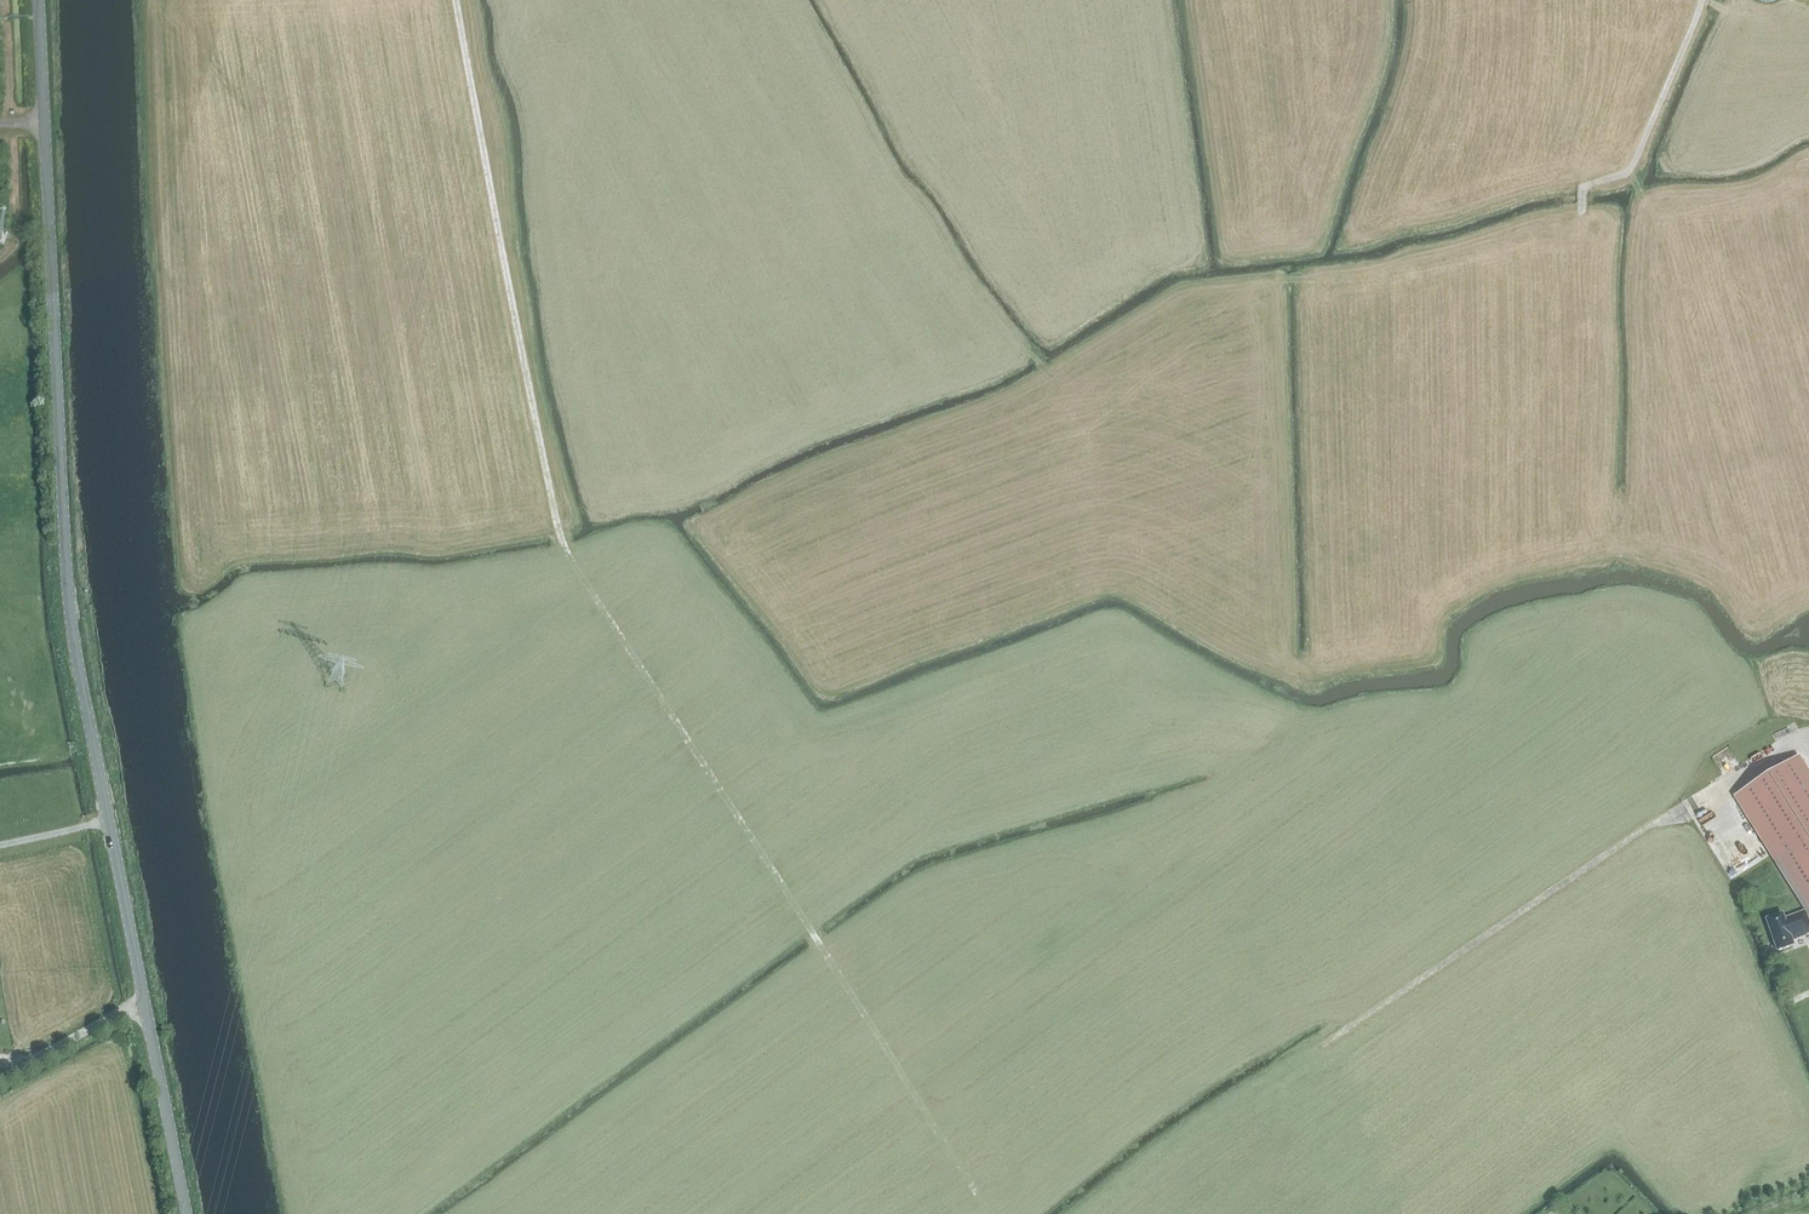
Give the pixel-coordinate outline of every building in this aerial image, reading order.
[(1797,757),(1736,794),(1808,913),(1808,776),(1797,757)] [(1805,912),(1783,920),(1782,915),(1766,920),(1777,951),(1792,945),(1791,941),(1807,935),(1808,939),(1808,938),(1808,924),(1805,912)]
